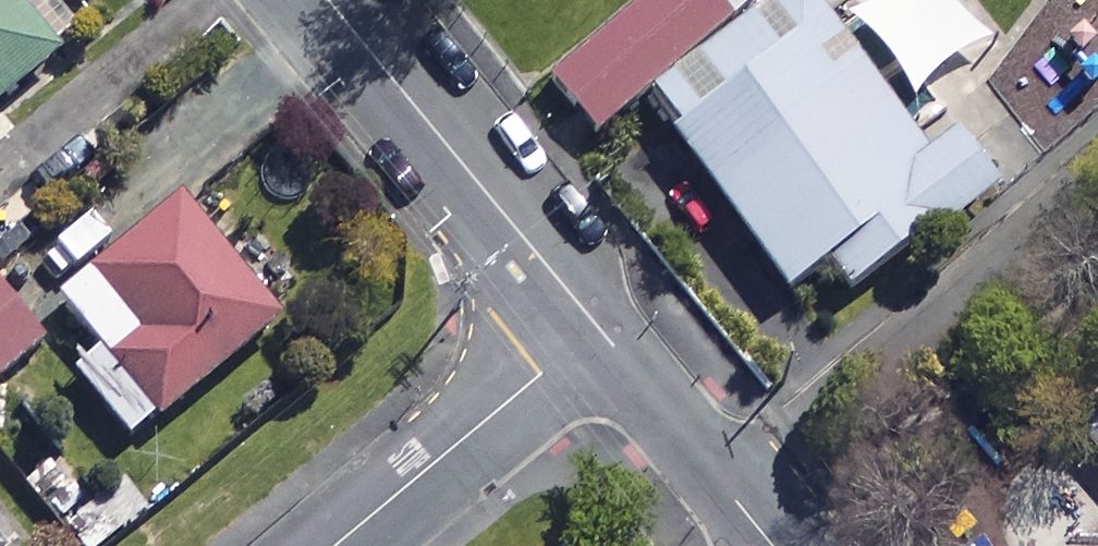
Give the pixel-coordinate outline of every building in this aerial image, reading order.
[(74,64),(64,50),(105,18),(91,0),(0,0),(0,122),(74,64)] [(790,3),(788,0),(660,0),(544,95),(597,160),(790,3)] [(922,214),(811,48),(653,153),(763,319),(922,214)] [(288,324),(189,203),(67,304),(104,350),(43,400),(69,431),(103,403),(139,447),(288,324)] [(0,280),(0,383),(51,340),(0,280)]
